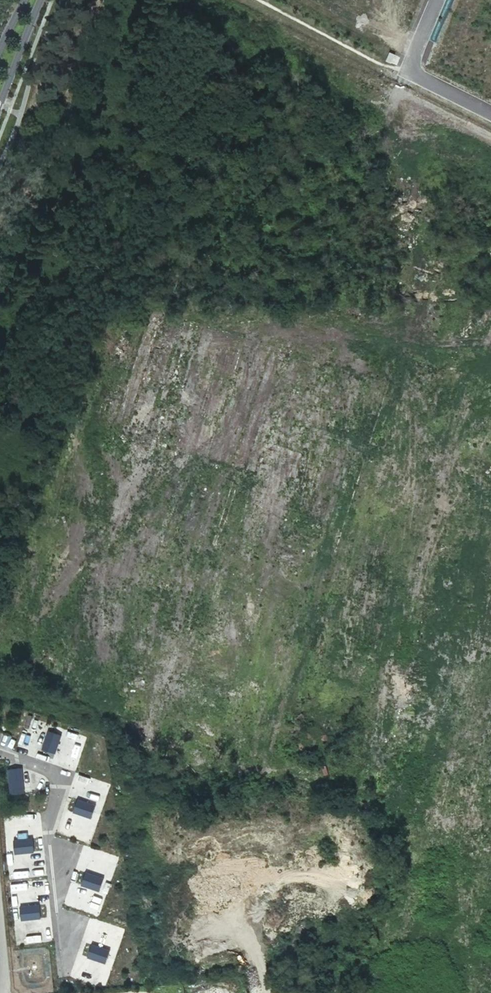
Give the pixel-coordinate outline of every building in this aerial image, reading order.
[(54,752),(61,734),(48,729),(41,747),(54,752)] [(22,767),(8,768),(8,793),(23,793),(22,767)] [(91,818),(95,803),(77,798),(73,813),(91,818)] [(15,854),(35,850),(32,836),(13,840),(15,854)] [(100,889),(103,876),(85,872),(82,885),(100,889)] [(20,905),(21,919),(42,917),(41,904),(20,905)] [(91,944),(88,957),(106,962),(109,948),(91,944)]
